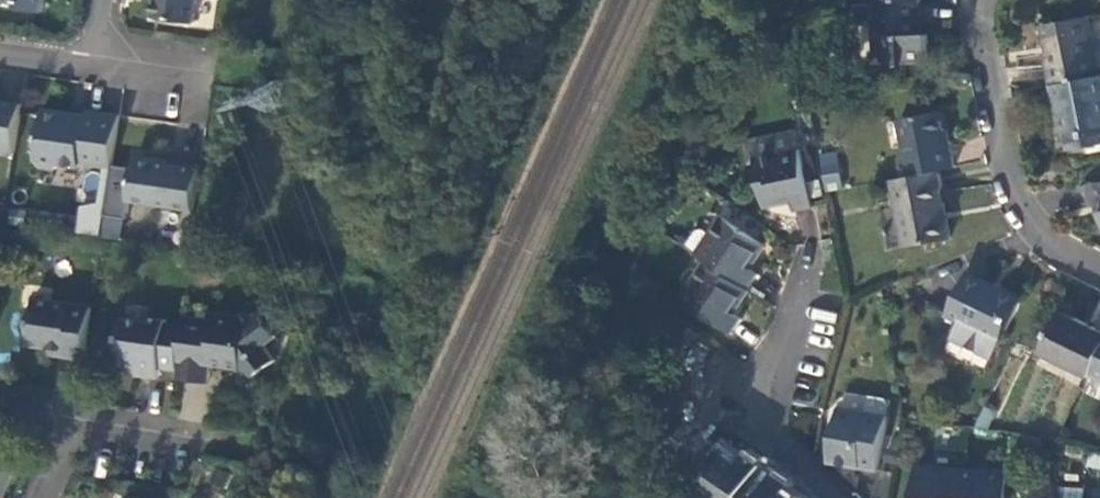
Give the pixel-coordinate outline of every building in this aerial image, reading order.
[(19,2),(23,8),(43,11),(44,0),(5,0),(19,2)] [(153,16),(194,22),(197,0),(156,0),(153,16)] [(876,2),(856,3),(857,23),(879,22),(881,64),(929,61),(927,33),(919,34),(918,0),(915,0),(876,2)] [(1051,65),(1055,83),(1098,75),(1086,16),(1046,24),(1052,52),(1048,53),(1051,65)] [(1098,75),(1055,83),(1060,110),(1065,135),(1086,130),(1090,146),(1099,144),(1099,74),(1098,75)] [(15,152),(22,103),(0,100),(0,150),(15,152)] [(42,165),(57,168),(63,163),(81,166),(82,161),(113,166),(120,115),(89,110),(88,114),(44,108),(37,159),(42,165)] [(901,118),(911,175),(940,169),(956,166),(952,147),(949,148),(945,126),(942,110),(901,118)] [(750,160),(759,158),(758,156),(802,148),(798,128),(746,138),(750,160)] [(1068,151),(1090,146),(1086,130),(1065,135),(1068,151)] [(802,148),(758,156),(759,158),(767,201),(783,199),(794,197),(796,210),(813,206),(802,148)] [(130,198),(195,208),(201,168),(161,162),(161,159),(139,156),(139,159),(136,158),(130,198)] [(946,200),(940,169),(911,175),(893,178),(898,206),(884,208),(892,249),(953,237),(946,200)] [(1089,188),(1093,206),(1099,205),(1099,185),(1089,188)] [(729,217),(702,253),(712,261),(749,288),(750,290),(760,276),(749,268),(767,245),(729,217)] [(692,246),(702,253),(716,234),(711,230),(703,231),(692,246)] [(731,312),(749,288),(712,261),(683,300),(734,337),(745,322),(731,312)] [(998,284),(972,271),(951,314),(964,320),(956,337),(994,356),(1024,296),(998,284)] [(63,355),(85,358),(92,305),(35,298),(29,344),(64,349),(63,355)] [(1092,376),(1093,373),(1099,359),(1099,327),(1084,319),(1064,308),(1042,351),(1092,376)] [(270,309),(262,315),(272,328),(280,322),(270,309)] [(215,319),(185,315),(183,326),(180,349),(212,353),(210,364),(230,366),(239,378),(249,370),(254,377),(276,359),(265,345),(277,336),(272,328),(262,315),(260,313),(248,322),(243,316),(216,312),(215,319)] [(117,364),(129,366),(136,374),(159,377),(160,366),(178,369),(180,349),(183,326),(166,323),(167,319),(153,317),(148,321),(123,318),(117,364)] [(212,353),(180,349),(178,369),(176,378),(207,383),(210,364),(212,353)] [(886,417),(836,409),(828,463),(851,467),(877,471),(886,417)] [(787,489),(792,483),(776,473),(777,471),(764,463),(763,464),(749,454),(743,461),(735,455),(720,444),(712,453),(706,465),(719,474),(703,497),(800,497),(787,489)] [(961,470),(916,467),(914,497),(959,497),(961,470)] [(961,470),(959,497),(1003,497),(1005,473),(961,470)]
